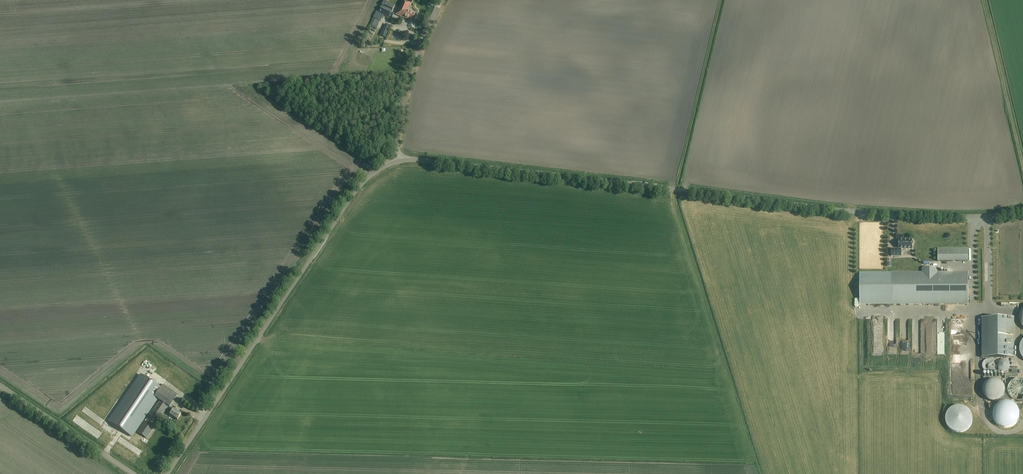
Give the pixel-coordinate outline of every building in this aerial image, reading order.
[(411,2),(407,0),(402,0),(396,15),(405,18),(412,21),(415,14),(408,11),(409,9),(408,9),(409,6),(410,7),(411,2)] [(389,18),(395,5),(385,1),(379,13),(376,11),(373,18),(375,18),(380,21),(383,15),(389,18)] [(380,21),(375,18),(369,29),(371,30),(374,31),(375,32),(380,21)] [(387,32),(390,26),(385,24),(383,30),(380,36),(384,38),(387,32)] [(912,240),(912,239),(898,239),(898,249),(891,249),(891,257),(902,257),(902,249),(912,249),(912,245),(914,245),(914,240),(912,240)] [(938,249),(938,261),(968,261),(968,249),(938,249)] [(891,271),(891,303),(969,303),(969,271),(937,271),(937,267),(922,267),(922,271),(891,271)] [(860,303),(891,303),(891,273),(860,274),(860,303)] [(1014,358),(1014,318),(982,318),(982,358),(1014,358)] [(1009,364),(1008,361),(1006,360),(1003,359),(1000,360),(998,362),(997,365),(997,368),(999,370),(1001,372),(1004,372),(1006,371),(1008,369),(1010,367),(1009,364)] [(992,360),(989,360),(986,360),(984,361),(982,364),(982,367),(983,369),(985,371),(988,372),(991,372),(993,370),(995,368),(995,365),(994,362),(992,360)] [(132,437),(143,421),(157,400),(159,401),(138,432),(147,438),(156,426),(166,410),(171,414),(170,416),(177,420),(180,415),(173,410),(173,411),(169,408),(177,395),(162,385),(160,388),(141,375),(109,421),(132,437)] [(1003,384),(999,380),(995,379),(990,380),(985,382),(983,387),(982,392),(984,397),(988,400),(993,402),(998,401),(1002,398),(1004,394),(1005,389),(1003,384)] [(1021,379),(1017,379),(1014,380),(1011,382),(1009,385),(1008,388),(1008,392),(1009,395),(1011,398),(1014,400),(1017,401),(1021,401),(1022,401),(1022,380),(1021,379)] [(98,390),(101,394),(108,387),(104,384),(98,390)] [(1019,420),(1020,415),(1019,410),(1016,406),(1013,402),(1008,401),(1003,401),(998,403),(995,407),(993,412),(993,417),(995,421),(998,425),(1002,427),(1007,428),(1012,427),(1016,424),(1019,420)] [(963,433),(965,433),(968,432),(970,431),(972,429),(974,428),(976,425),(977,423),(978,420),(978,418),(978,415),(977,412),(976,410),(974,408),(972,406),(970,404),(968,403),(965,403),(963,402),(960,403),(957,403),(955,404),(953,406),(951,408),(949,410),(948,412),(947,415),(947,418),(947,420),(948,423),(949,425),(951,428),(953,429),(955,431),(957,432),(960,433),(963,433)] [(77,407),(72,412),(78,417),(83,412),(77,407)] [(92,419),(84,412),(80,418),(88,424),(92,419)] [(172,421),(166,414),(162,417),(169,424),(172,421)] [(68,417),(64,424),(80,434),(84,427),(68,417)] [(90,425),(100,433),(103,428),(93,421),(90,425)] [(109,441),(112,446),(126,455),(128,459),(126,460),(122,466),(125,464),(128,459),(130,458),(134,452),(132,449),(130,450),(129,449),(124,445),(121,447),(116,440),(113,438),(110,440),(109,441)]
